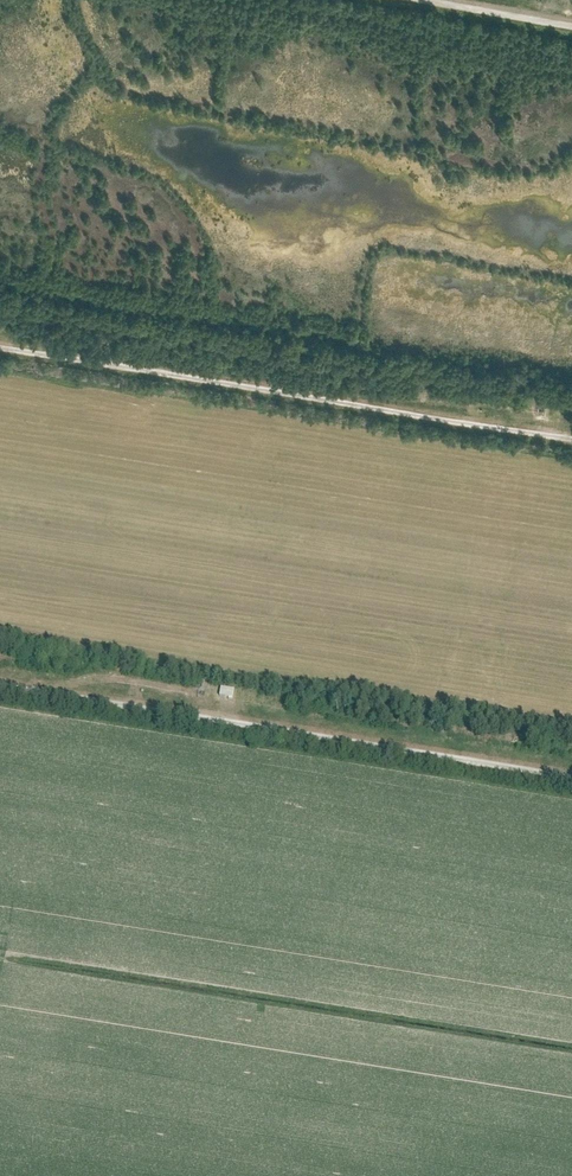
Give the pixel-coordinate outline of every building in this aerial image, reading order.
[(233,699),(234,689),(219,686),(217,696),(233,699)]
